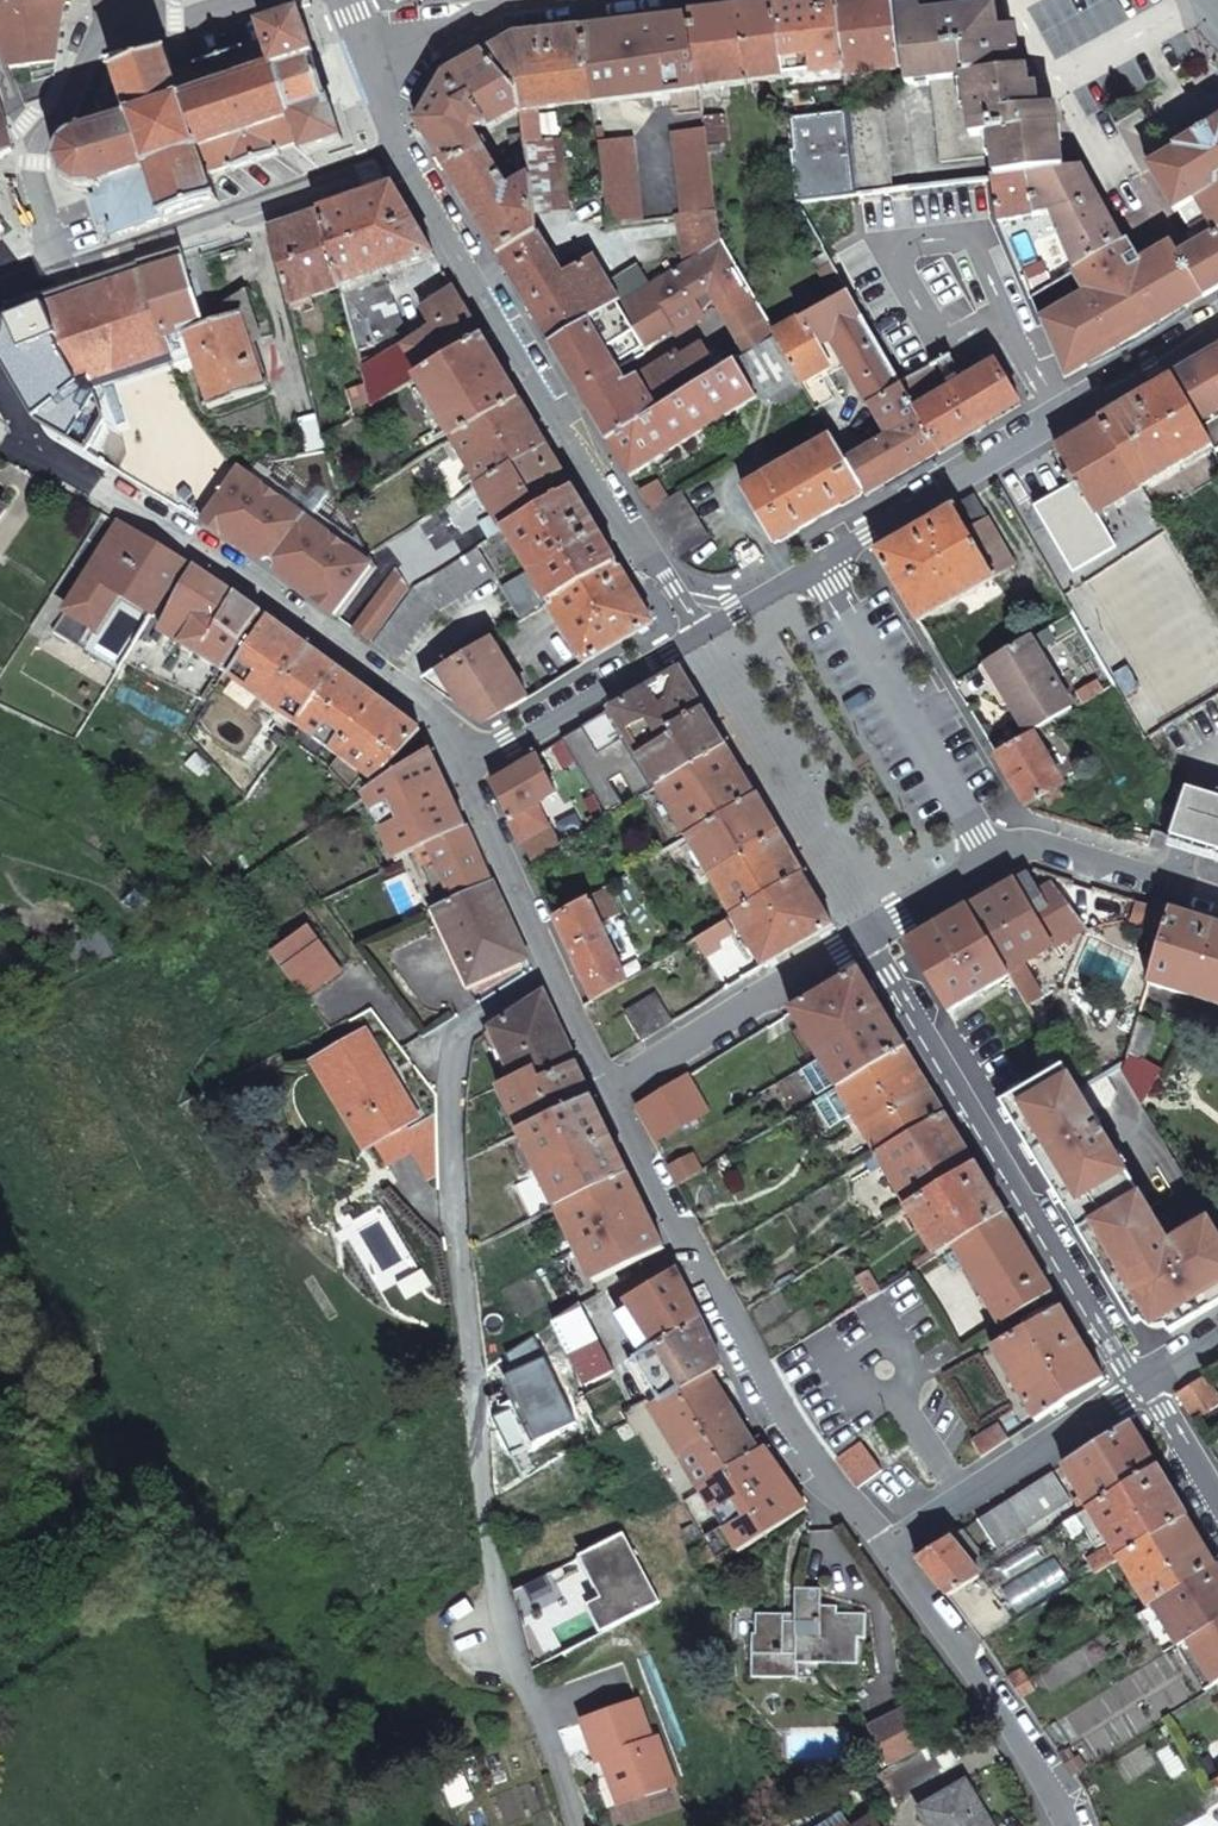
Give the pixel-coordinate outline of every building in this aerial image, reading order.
[(64,0),(34,0),(0,4),(0,43),(10,68),(51,61),(64,0)] [(844,73),(835,0),(794,0),(776,2),(785,80),(844,73)] [(844,73),(903,66),(897,17),(895,0),(835,0),(844,73)] [(702,90),(785,80),(776,2),(691,13),(702,90)] [(897,17),(903,66),(905,84),(931,81),(942,163),(994,158),(997,178),(1065,168),(1061,126),(1053,125),(1050,108),(1037,108),(1032,70),(1014,71),(1009,29),(999,29),(997,6),(897,17)] [(594,103),(702,90),(691,13),(585,26),(594,103)] [(344,141),(303,20),(263,34),(266,44),(247,51),(245,48),(195,65),(197,70),(178,76),(168,49),(112,68),(121,95),(100,103),(106,121),(68,137),(62,144),(58,154),(58,160),(59,169),(62,176),(71,185),(87,190),(90,189),(95,188),(97,196),(92,198),(102,228),(107,227),(111,239),(219,201),(209,172),(229,165),(230,167),(281,151),(280,148),(300,142),(305,154),(344,141)] [(526,111),(594,103),(585,26),(517,34),(485,52),(511,113),(511,116),(515,134),(518,144),(532,142),(526,111)] [(511,113),(485,52),(447,72),(416,121),(445,169),(475,147),(466,132),(476,124),(478,126),(511,116),(511,113)] [(13,151),(0,104),(0,160),(13,151)] [(883,105),(848,109),(849,118),(850,125),(851,138),(858,197),(894,192),(883,105)] [(850,125),(849,118),(842,119),(842,126),(850,125)] [(1154,178),(1174,210),(1194,199),(1215,234),(1181,255),(1205,296),(1217,288),(1217,118),(1171,145),(1174,149),(1147,166),(1154,178)] [(813,123),(789,125),(798,205),(858,197),(851,138),(817,142),(813,123)] [(709,147),(706,126),(670,131),(684,216),(718,213),(710,155),(709,147)] [(522,162),(518,144),(515,134),(504,138),(510,163),(522,162)] [(635,137),(598,142),(608,224),(647,220),(635,137)] [(553,138),(532,142),(518,144),(522,162),(524,174),(533,216),(568,207),(553,138)] [(724,146),(709,147),(710,155),(725,154),(724,146)] [(536,230),(533,216),(524,174),(502,190),(475,147),(445,169),(496,253),(536,230)] [(1065,168),(997,178),(1001,214),(1005,225),(1055,221),(1073,271),(1123,240),(1122,238),(1083,166),(1065,168)] [(338,287),(434,253),(393,183),(320,209),(338,287)] [(268,228),(286,305),(328,291),(329,297),(339,293),(338,287),(320,209),(268,228)] [(684,216),(681,217),(683,264),(691,259),(720,243),(722,242),(718,213),(684,216)] [(540,247),(536,230),(496,253),(549,341),(617,302),(590,256),(558,274),(540,247)] [(1130,240),(1124,243),(1123,240),(1073,271),(1072,271),(1086,292),(1036,310),(1053,355),(1059,373),(1078,365),(1080,370),(1089,364),(1105,356),(1205,296),(1181,255),(1172,239),(1141,258),(1130,240)] [(691,259),(683,264),(678,267),(624,298),(617,302),(549,341),(606,437),(710,373),(773,335),(770,330),(751,297),(737,272),(722,242),(691,259)] [(914,408),(826,255),(814,263),(832,294),(819,300),(823,306),(812,312),(882,435),(844,458),(863,492),(866,496),(940,453),(914,408)] [(205,312),(187,257),(163,265),(185,326),(176,330),(178,334),(181,334),(207,405),(260,386),(246,343),(241,330),(255,325),(245,291),(216,306),(220,318),(208,322),(205,312)] [(83,383),(174,351),(168,334),(176,330),(185,326),(163,265),(49,305),(60,324),(68,340),(83,383)] [(1042,274),(1025,279),(1031,297),(1047,287),(1042,274)] [(413,378),(481,334),(452,284),(418,304),(429,325),(377,358),(373,339),(392,331),(408,322),(399,292),(381,299),(372,283),(339,294),(360,385),(364,404),(366,408),(413,378)] [(216,306),(205,312),(208,322),(220,318),(216,306)] [(804,389),(815,409),(834,397),(828,387),(837,381),(800,318),(773,335),(804,389)] [(63,400),(83,383),(68,340),(60,324),(41,336),(47,348),(9,371),(37,419),(39,420),(63,400)] [(241,330),(246,343),(259,338),(255,325),(241,330)] [(450,438),(519,395),(481,334),(413,378),(450,438)] [(710,373),(606,437),(628,474),(759,396),(778,405),(804,389),(773,335),(710,373)] [(1171,376),(1213,446),(1216,451),(1217,450),(1217,349),(1171,376)] [(943,391),(914,408),(940,453),(1019,406),(993,362),(974,372),(971,366),(957,373),(961,380),(943,391)] [(1062,381),(1080,370),(1078,365),(1059,373),(1062,381)] [(1213,446),(1171,376),(1100,418),(1141,488),(1213,446)] [(346,409),(364,404),(360,385),(341,392),(346,409)] [(479,485),(547,443),(519,395),(450,438),(479,485)] [(89,451),(95,441),(104,423),(63,400),(39,420),(89,451)] [(1098,513),(1141,488),(1100,418),(1053,446),(1073,481),(1034,507),(1072,572),(1117,546),(1098,513)] [(335,510),(350,501),(340,476),(357,465),(338,426),(318,439),(321,449),(327,478),(335,510)] [(863,492),(844,458),(832,437),(743,489),(774,544),(863,492)] [(501,532),(574,486),(547,443),(479,485),(476,487),(501,532)] [(204,516),(200,522),(237,544),(337,618),(375,567),(235,465),(204,516)] [(655,479),(638,489),(676,553),(709,534),(679,487),(665,496),(655,479)] [(618,561),(574,486),(501,532),(485,541),(497,561),(515,551),(527,571),(498,589),(518,621),(546,604),(618,561)] [(15,502),(0,493),(0,526),(15,502)] [(1013,563),(974,493),(876,552),(917,620),(1013,563)] [(359,517),(350,501),(335,510),(346,525),(359,517)] [(180,509),(200,522),(204,516),(184,503),(180,509)] [(148,538),(119,520),(97,556),(125,574),(148,538)] [(125,574),(97,556),(88,571),(152,610),(182,558),(148,538),(125,574)] [(374,646),(395,662),(432,608),(437,609),(491,577),(474,549),(410,589),(374,646)] [(618,561),(548,603),(584,662),(653,618),(618,561)] [(238,592),(193,567),(152,632),(202,664),(204,665),(218,674),(220,670),(264,614),(238,592)] [(548,603),(546,604),(566,636),(552,645),(569,671),(584,662),(548,603)] [(338,670),(269,618),(225,675),(295,729),(338,670)] [(1071,708),(1028,636),(985,662),(1028,733),(1034,730),(1041,725),(1055,717),(1071,708)] [(509,709),(528,697),(490,638),(436,670),(454,696),(448,699),(461,709),(509,709)] [(211,685),(218,674),(204,665),(199,677),(211,685)] [(658,786),(728,743),(682,667),(563,740),(592,795),(627,773),(606,735),(622,726),(658,786)] [(338,670),(295,729),(318,746),(354,772),(341,787),(358,801),(362,798),(421,730),(338,670)] [(420,680),(448,699),(454,696),(436,670),(420,680)] [(1062,729),(1055,717),(1041,725),(1049,737),(1062,729)] [(318,746),(295,729),(288,740),(310,758),(318,746)] [(996,752),(1027,804),(1046,793),(1052,802),(1067,793),(1062,785),(1065,783),(1034,730),(1028,733),(996,752)] [(268,741),(279,751),(284,744),(274,735),(268,741)] [(757,794),(728,743),(658,786),(678,820),(655,835),(663,850),(688,836),(757,794)] [(433,751),(362,798),(396,863),(431,846),(469,827),(433,751)] [(556,791),(538,754),(494,782),(521,841),(549,824),(538,802),(556,791)] [(775,824),(757,794),(688,836),(711,875),(713,877),(749,855),(742,844),(775,824)] [(1217,862),(1217,801),(1214,799),(1211,807),(1207,805),(1180,796),(1166,839),(1164,846),(1217,862)] [(803,872),(775,824),(742,844),(749,855),(713,877),(734,913),(803,872)] [(452,893),(491,876),(469,827),(431,846),(452,893)] [(1164,846),(1166,839),(1153,835),(1148,846),(1162,850),(1164,846)] [(524,847),(531,863),(547,853),(540,838),(524,847)] [(659,849),(653,840),(642,847),(647,855),(659,849)] [(298,842),(284,851),(294,865),(307,855),(298,842)] [(379,871),(390,865),(385,855),(374,860),(379,871)] [(1048,908),(1027,871),(968,907),(1008,971),(1081,928),(1074,914),(1066,919),(1057,904),(1048,908)] [(833,923),(803,872),(734,913),(765,965),(833,923)] [(469,982),(526,952),(491,876),(452,893),(432,903),(469,982)] [(555,915),(595,998),(628,978),(598,919),(615,909),(602,887),(555,915)] [(1162,930),(1168,909),(1136,899),(1129,920),(1162,930)] [(1008,971),(968,907),(908,942),(949,1011),(1010,974),(1008,971)] [(1217,1004),(1217,925),(1168,909),(1162,930),(1147,983),(1217,1004)] [(681,946),(712,927),(704,912),(673,931),(681,946)] [(318,939),(300,950),(320,976),(337,963),(318,939)] [(671,949),(669,945),(662,948),(665,953),(671,949)] [(862,967),(793,1011),(817,1053),(855,1029),(853,1025),(884,1005),(862,967)] [(728,987),(743,978),(737,969),(723,978),(728,987)] [(576,1061),(545,994),(513,1013),(495,1030),(519,1078),(533,1071),(538,1080),(576,1061)] [(625,1013),(640,1042),(672,1022),(655,994),(625,1013)] [(886,1009),(884,1005),(853,1025),(855,1029),(886,1009)] [(855,1029),(817,1053),(839,1088),(908,1046),(886,1009),(855,1029)] [(1154,1023),(1138,1019),(1128,1052),(1143,1057),(1154,1023)] [(363,1029),(321,1055),(373,1141),(404,1122),(416,1115),(363,1029)] [(908,1046),(839,1088),(843,1094),(832,1101),(842,1116),(853,1109),(880,1154),(948,1113),(908,1046)] [(1143,1057),(1128,1052),(1125,1061),(1145,1095),(1160,1063),(1143,1057)] [(373,1141),(321,1055),(313,1060),(365,1146),(373,1141)] [(593,1100),(576,1061),(538,1080),(533,1071),(519,1078),(501,1087),(521,1134),(593,1100)] [(1016,1123),(1080,1087),(1066,1065),(1004,1101),(1016,1123)] [(709,1111),(689,1075),(639,1106),(658,1142),(709,1111)] [(1217,1302),(1217,1223),(1216,1220),(1175,1243),(1084,1084),(1080,1087),(1016,1123),(1138,1324),(1162,1310),(1173,1331),(1217,1302)] [(612,1137),(593,1100),(521,1134),(540,1172),(612,1137)] [(373,1141),(385,1160),(413,1143),(431,1175),(439,1171),(434,1111),(408,1126),(404,1122),(373,1141)] [(880,1154),(909,1204),(976,1161),(948,1113),(880,1154)] [(612,1137),(540,1172),(558,1209),(631,1175),(612,1137)] [(513,1138),(492,1149),(500,1166),(521,1155),(513,1138)] [(672,1166),(682,1185),(704,1171),(694,1154),(672,1166)] [(909,1204),(940,1255),(958,1244),(1007,1213),(976,1161),(909,1204)] [(631,1175),(558,1209),(595,1285),(667,1247),(631,1175)] [(1003,1318),(1052,1289),(1007,1213),(958,1244),(1003,1318)] [(552,1227),(547,1214),(526,1225),(531,1236),(552,1227)] [(896,1282),(907,1275),(900,1261),(889,1268),(896,1282)] [(702,1318),(693,1301),(677,1268),(626,1305),(620,1315),(644,1354),(648,1352),(702,1318)] [(861,1278),(872,1297),(882,1291),(871,1271),(861,1278)] [(1103,1375),(1061,1305),(994,1345),(1038,1418),(1103,1375)] [(586,1309),(560,1326),(595,1389),(623,1374),(586,1309)] [(702,1318),(648,1352),(638,1358),(653,1384),(648,1387),(652,1395),(657,1392),(662,1401),(714,1372),(726,1366),(702,1318)] [(652,1406),(697,1486),(765,1446),(759,1434),(748,1439),(714,1372),(662,1401),(661,1401),(652,1406)] [(1201,1373),(1174,1390),(1194,1424),(1217,1408),(1217,1402),(1201,1373)] [(1089,1509),(1158,1466),(1129,1419),(1061,1464),(1081,1496),(1075,1502),(1082,1513),(1089,1509)] [(982,1455),(1026,1426),(1022,1420),(1004,1431),(1001,1426),(974,1443),(982,1455)] [(628,1422),(614,1431),(619,1441),(634,1431),(628,1422)] [(861,1440),(835,1455),(854,1480),(877,1463),(861,1440)] [(734,1553),(807,1507),(765,1446),(697,1486),(734,1553)] [(854,1480),(859,1485),(881,1469),(877,1463),(854,1480)] [(1117,1558),(1187,1515),(1187,1514),(1158,1466),(1089,1509),(1107,1541),(1110,1547),(1085,1562),(1092,1573),(1117,1558)] [(1066,1496),(1050,1470),(1007,1499),(1023,1524),(1066,1496)] [(1007,1499),(978,1518),(994,1543),(1023,1524),(1007,1499)] [(1107,1541),(1089,1509),(1082,1513),(1078,1516),(1085,1527),(1083,1528),(1095,1548),(1107,1541)] [(1153,1600),(1214,1561),(1187,1515),(1117,1558),(1146,1605),(1153,1600)] [(1085,1527),(1078,1516),(1065,1524),(1071,1535),(1083,1528),(1085,1527)] [(621,1531),(581,1555),(585,1561),(580,1564),(600,1602),(614,1628),(659,1600),(621,1531)] [(920,1556),(949,1595),(980,1576),(950,1537),(920,1556)] [(1217,1619),(1217,1568),(1214,1561),(1153,1600),(1180,1643),(1187,1639),(1217,1619)] [(557,1578),(534,1592),(552,1627),(600,1602),(580,1564),(557,1578)] [(553,1571),(514,1594),(539,1676),(567,1658),(552,1627),(534,1592),(557,1578),(553,1571)] [(980,1576),(949,1595),(981,1639),(1014,1620),(980,1576)] [(862,1664),(861,1638),(868,1639),(867,1614),(840,1614),(841,1607),(824,1607),(824,1590),(795,1590),(796,1615),(758,1617),(759,1636),(756,1637),(757,1680),(802,1679),(801,1666),(862,1664)] [(1168,1651),(1180,1643),(1153,1600),(1146,1605),(1141,1608),(1168,1651)] [(1187,1639),(1214,1682),(1217,1680),(1217,1619),(1187,1639)] [(1026,1667),(1010,1678),(1016,1686),(1032,1676),(1026,1667)] [(1032,1676),(1016,1686),(1023,1696),(1038,1685),(1032,1676)] [(888,1760),(925,1739),(903,1702),(867,1723),(888,1760)] [(650,1740),(634,1703),(580,1724),(596,1763),(601,1761),(607,1759),(610,1768),(607,1777),(618,1806),(673,1784),(655,1738),(650,1740)] [(1067,1763),(1074,1773),(1086,1765),(1080,1754),(1067,1763)] [(610,1768),(607,1759),(601,1761),(607,1777),(610,1768)] [(960,1781),(916,1808),(927,1825),(988,1825),(960,1781)] [(846,1812),(824,1825),(846,1825),(852,1823),(846,1812)] [(875,1816),(858,1825),(880,1825),(875,1816)]
